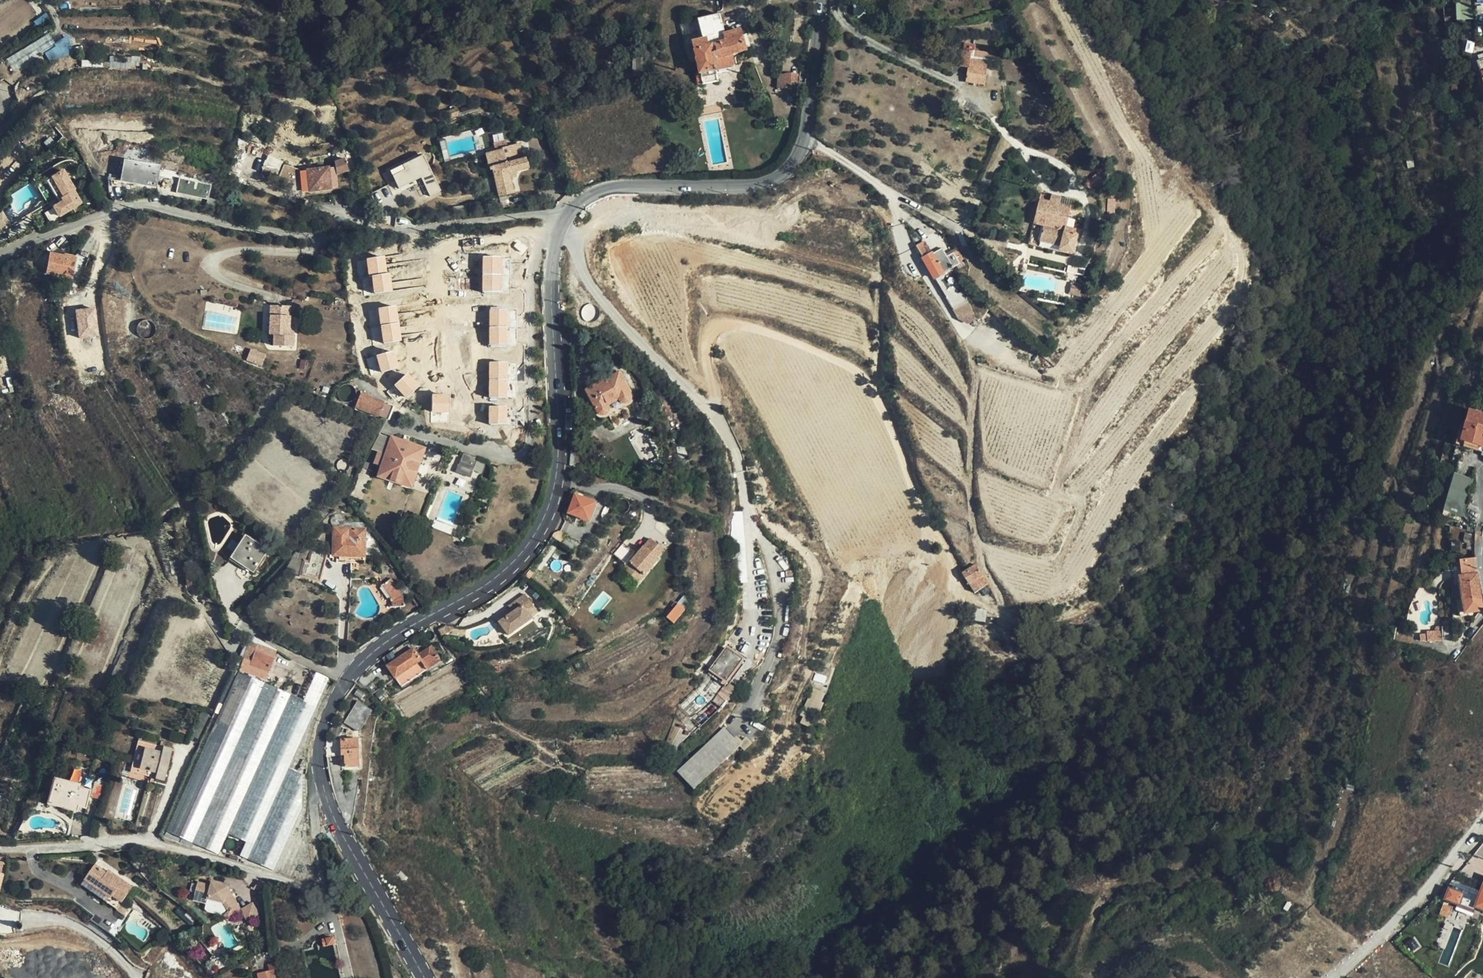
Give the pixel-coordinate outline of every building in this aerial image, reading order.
[(38,12),(29,0),(18,0),(0,13),(0,40),(38,12)] [(880,4),(870,0),(868,0),(866,4),(878,10),(880,4)] [(1455,2),(1457,20),(1476,19),(1474,0),(1455,2)] [(744,53),(739,32),(722,36),(718,17),(698,22),(703,42),(694,45),(703,86),(719,82),(718,75),(740,69),(737,55),(744,53)] [(48,33),(7,59),(15,71),(56,44),(48,33)] [(972,55),(960,54),(959,67),(967,68),(967,83),(986,85),(988,63),(972,62),(972,55)] [(972,62),(988,63),(989,56),(972,55),(972,62)] [(1018,80),(1013,65),(1006,68),(1010,83),(1018,80)] [(795,91),(796,76),(777,75),(776,91),(795,91)] [(458,116),(456,110),(446,114),(448,119),(458,116)] [(109,147),(110,136),(91,135),(90,147),(109,147)] [(494,152),(507,147),(504,141),(491,145),(494,152)] [(520,143),(507,147),(494,152),(485,155),(499,197),(513,192),(508,174),(528,167),(520,143)] [(419,183),(427,198),(442,190),(424,153),(391,169),(401,191),(419,183)] [(276,175),(281,167),(269,160),(265,169),(276,175)] [(152,185),(155,167),(124,162),(120,180),(152,185)] [(74,190),(62,169),(60,167),(45,175),(61,202),(51,208),(57,218),(82,204),(74,190)] [(65,167),(62,169),(74,190),(77,188),(65,167)] [(159,174),(180,178),(181,172),(160,168),(159,174)] [(330,188),(326,169),(302,172),(305,191),(330,188)] [(210,184),(180,178),(177,193),(206,199),(207,199),(210,184)] [(1039,201),(1034,227),(1043,229),(1039,249),(1074,257),(1078,239),(1075,238),(1075,232),(1067,230),(1071,208),(1062,206),(1063,200),(1052,198),(1051,203),(1039,201)] [(207,199),(206,199),(204,208),(215,210),(217,201),(207,199)] [(1072,202),(1063,200),(1062,206),(1071,208),(1072,202)] [(389,219),(385,209),(377,211),(382,223),(389,219)] [(3,211),(0,214),(0,225),(2,228),(10,223),(3,211)] [(1111,218),(1105,217),(1103,223),(1109,225),(1111,218)] [(960,250),(954,254),(949,256),(944,248),(934,254),(927,244),(917,249),(936,281),(962,267),(968,263),(960,250)] [(71,278),(75,259),(50,256),(47,274),(71,278)] [(360,259),(363,294),(388,291),(385,256),(360,259)] [(1082,279),(1084,272),(1069,269),(1067,275),(1082,279)] [(291,336),(294,308),(274,306),(271,334),(277,335),(275,347),(294,349),(295,337),(291,336)] [(372,309),(374,342),(398,340),(396,307),(372,309)] [(518,345),(517,326),(514,327),(513,308),(492,309),(493,345),(518,345)] [(266,354),(252,348),(247,360),(262,365),(266,354)] [(399,403),(417,388),(406,375),(388,390),(399,403)] [(631,398),(619,375),(585,393),(598,417),(601,418),(605,419),(608,416),(609,414),(610,410),(608,407),(619,403),(621,405),(624,406),(628,405),(630,403),(631,401),(631,398)] [(388,423),(393,410),(361,396),(357,410),(388,423)] [(1468,414),(1460,443),(1482,449),(1482,417),(1468,414)] [(411,490),(425,453),(391,440),(378,478),(411,490)] [(688,460),(686,448),(676,450),(679,462),(688,460)] [(460,465),(458,469),(473,474),(474,471),(460,465)] [(473,474),(458,469),(456,474),(470,480),(473,474)] [(1464,522),(1475,478),(1454,473),(1443,516),(1464,522)] [(588,523),(595,505),(575,497),(571,508),(568,506),(566,510),(570,511),(568,515),(588,523)] [(364,554),(366,527),(335,526),(334,553),(338,553),(337,560),(356,560),(356,553),(364,554)] [(252,574),(265,553),(244,539),(230,559),(252,574)] [(625,566),(622,570),(624,572),(639,583),(658,559),(656,558),(663,549),(650,539),(637,556),(634,554),(625,566)] [(737,558),(745,557),(744,539),(735,539),(737,558)] [(1459,541),(1451,542),(1452,552),(1460,551),(1459,541)] [(634,554),(622,544),(613,556),(625,566),(634,554)] [(301,548),(290,560),(290,561),(302,565),(299,580),(319,584),(327,555),(301,548)] [(1482,611),(1478,575),(1477,575),(1474,559),(1462,561),(1464,578),(1460,579),(1465,614),(1482,611)] [(986,587),(975,569),(963,577),(974,595),(986,587)] [(639,583),(624,572),(618,580),(632,591),(639,583)] [(403,610),(403,605),(402,599),(396,591),(389,581),(380,587),(390,603),(391,609),(403,610)] [(403,605),(415,596),(406,583),(396,591),(402,599),(403,605)] [(526,596),(513,604),(516,612),(510,616),(496,626),(506,640),(532,622),(530,620),(537,615),(526,596)] [(516,612),(513,604),(506,609),(510,616),(516,612)] [(674,625),(685,611),(678,605),(666,620),(674,625)] [(1419,635),(1420,642),(1442,642),(1441,631),(1426,632),(1426,635),(1419,635)] [(245,643),(235,661),(234,662),(241,665),(247,643),(245,643)] [(247,643),(241,665),(268,673),(275,652),(247,643)] [(425,674),(440,665),(432,650),(418,658),(413,652),(387,668),(399,688),(424,672),(425,674)] [(680,710),(667,742),(674,750),(716,710),(707,701),(711,696),(715,699),(742,662),(727,650),(696,690),(680,706),(680,710)] [(268,673),(241,665),(240,671),(264,680),(268,673)] [(228,833),(289,694),(239,672),(168,833),(218,855),(228,833)] [(248,861),(289,770),(328,679),(317,674),(305,700),(289,694),(228,833),(247,841),(239,857),(248,861)] [(802,713),(815,719),(827,693),(814,687),(802,713)] [(356,729),(366,710),(348,700),(337,720),(356,729)] [(726,726),(677,770),(694,789),(743,744),(726,726)] [(361,739),(329,740),(328,744),(328,756),(344,755),(345,767),(362,766),(361,739)] [(164,782),(172,751),(138,742),(130,774),(164,782)] [(303,776),(289,770),(248,861),(275,873),(302,810),(303,776)] [(79,787),(54,781),(48,805),(77,811),(76,813),(84,815),(89,794),(78,792),(79,787)] [(94,796),(103,798),(105,785),(96,783),(94,796)] [(97,864),(87,879),(113,896),(114,894),(124,901),(134,885),(110,869),(108,872),(97,864)] [(113,896),(87,879),(83,884),(119,908),(124,901),(114,894),(113,896)] [(198,895),(202,882),(196,881),(192,897),(197,899),(198,895)] [(226,885),(220,883),(219,887),(215,886),(202,882),(198,895),(223,901),(234,919),(245,912),(243,910),(226,885)] [(1457,883),(1454,891),(1449,889),(1446,897),(1458,901),(1456,905),(1473,912),(1476,905),(1482,907),(1482,886),(1480,884),(1478,891),(1457,883)] [(223,901),(198,895),(197,899),(221,906),(232,921),(234,919),(223,901)] [(254,902),(243,910),(245,912),(250,920),(262,913),(254,902)] [(1132,913),(1140,921),(1144,917),(1137,909),(1132,913)] [(324,939),(326,947),(337,944),(335,936),(324,939)] [(260,977),(277,977),(275,970),(259,973),(260,977)]
